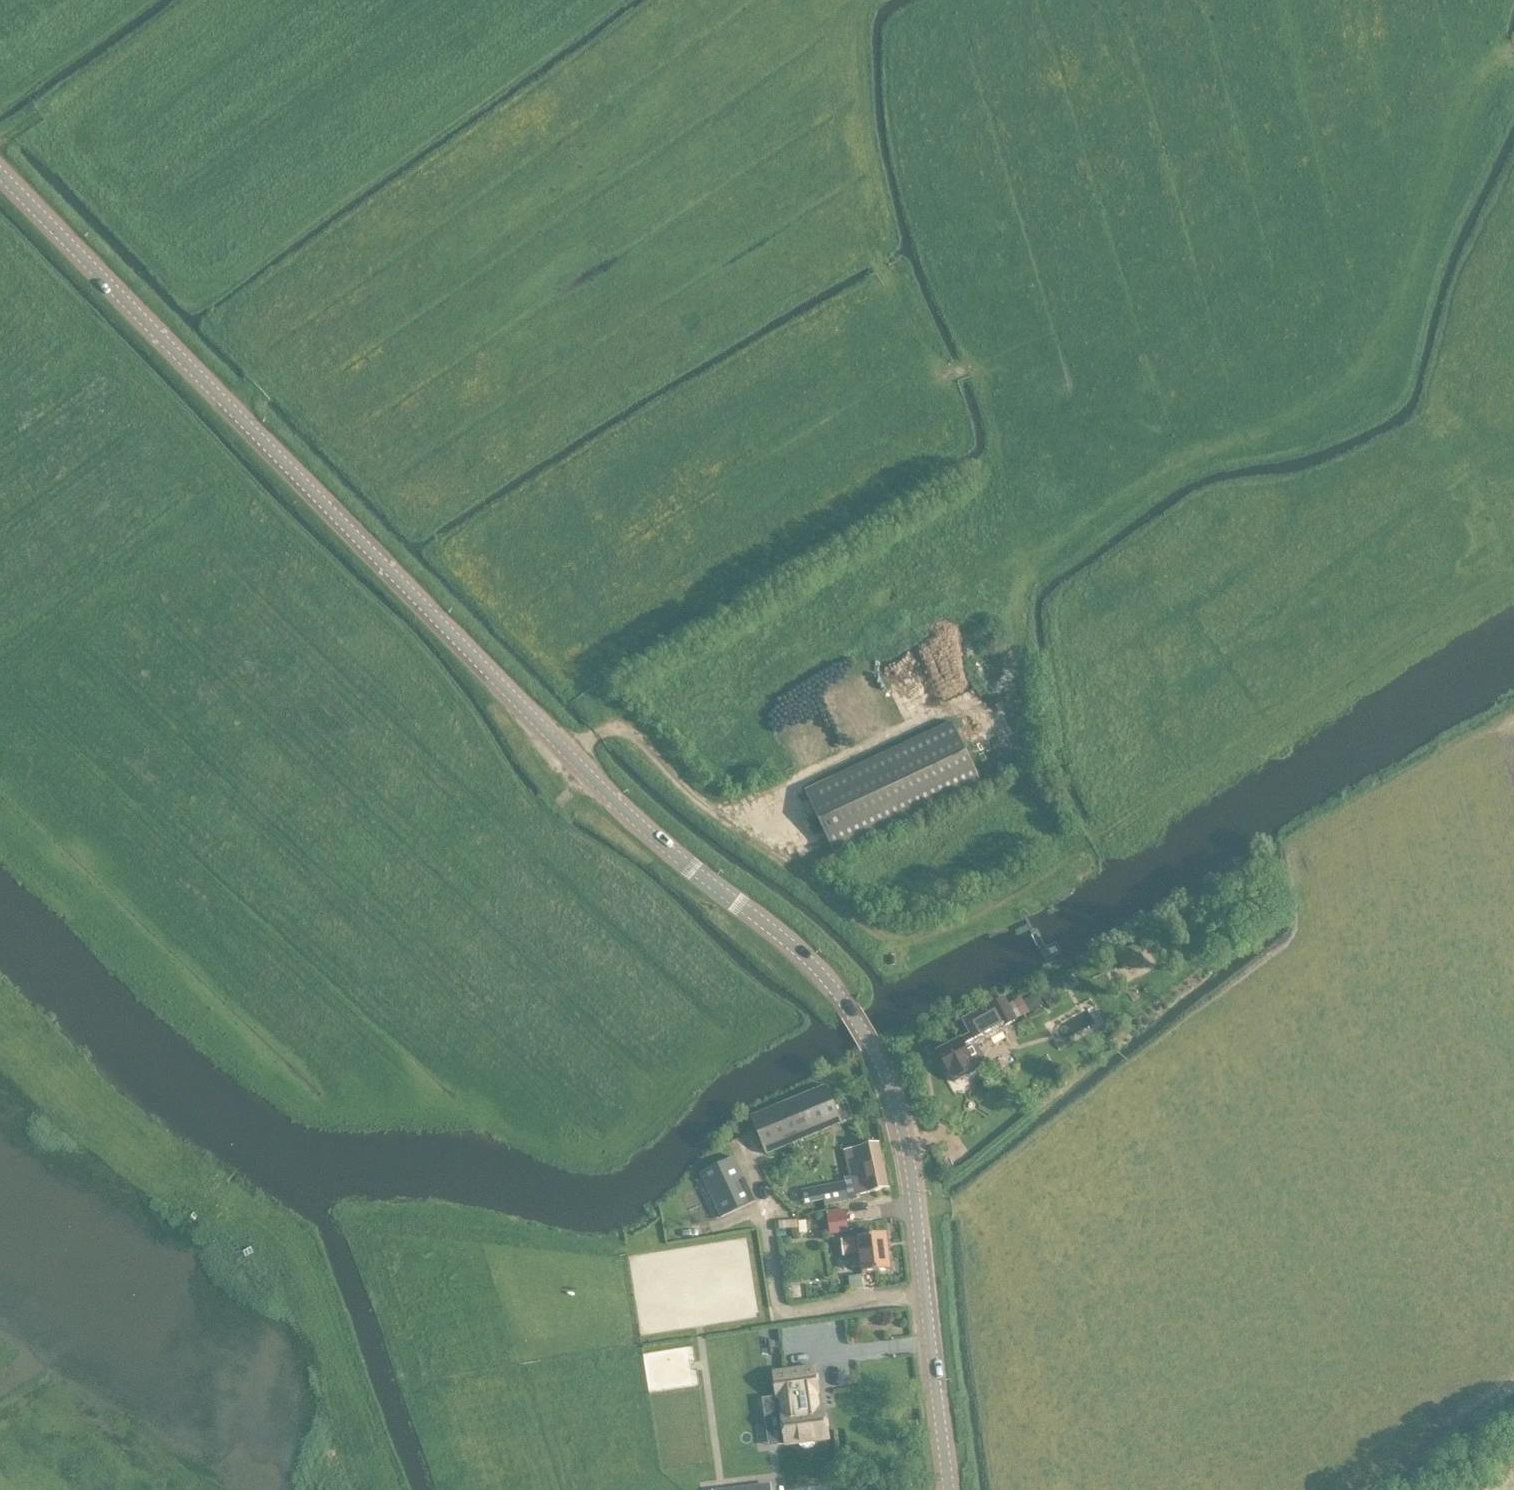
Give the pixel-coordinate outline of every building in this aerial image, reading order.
[(951,724),(805,791),(833,852),(979,785),(951,724)] [(1119,952),(1117,957),(1123,970),(1129,972),(1141,966),(1143,960),(1137,948),(1132,946),(1119,952)] [(1021,1001),(1027,1013),(1041,1005),(1035,994),(1021,1001)] [(943,1048),(940,1042),(929,1048),(936,1063),(942,1060),(949,1073),(954,1081),(976,1069),(971,1061),(972,1061),(982,1055),(977,1045),(991,1037),(987,1029),(998,1023),(1000,1027),(1014,1019),(1003,998),(988,1005),(963,1019),(971,1033),(943,1048)] [(833,1104),(826,1085),(750,1117),(765,1154),(852,1117),(844,1099),(833,1104)] [(854,1196),(888,1187),(878,1143),(843,1150),(854,1196)] [(754,1200),(734,1156),(699,1174),(719,1217),(754,1200)] [(780,1161),(783,1168),(790,1165),(787,1158),(780,1161)] [(823,1205),(847,1200),(844,1181),(808,1188),(810,1202),(823,1200),(823,1205)] [(847,1231),(844,1210),(825,1212),(828,1234),(847,1231)] [(798,1221),(798,1228),(798,1233),(806,1233),(805,1220),(798,1221)] [(862,1273),(890,1269),(885,1234),(857,1237),(858,1238),(842,1240),(844,1255),(859,1253),(862,1273)] [(850,1289),(862,1287),(860,1274),(848,1276),(850,1289)] [(802,1441),(802,1445),(806,1447),(811,1447),(813,1443),(813,1439),(828,1437),(824,1407),(818,1408),(816,1392),(819,1392),(815,1366),(774,1372),(777,1398),(781,1397),(783,1413),(782,1413),(786,1443),(802,1441)]
